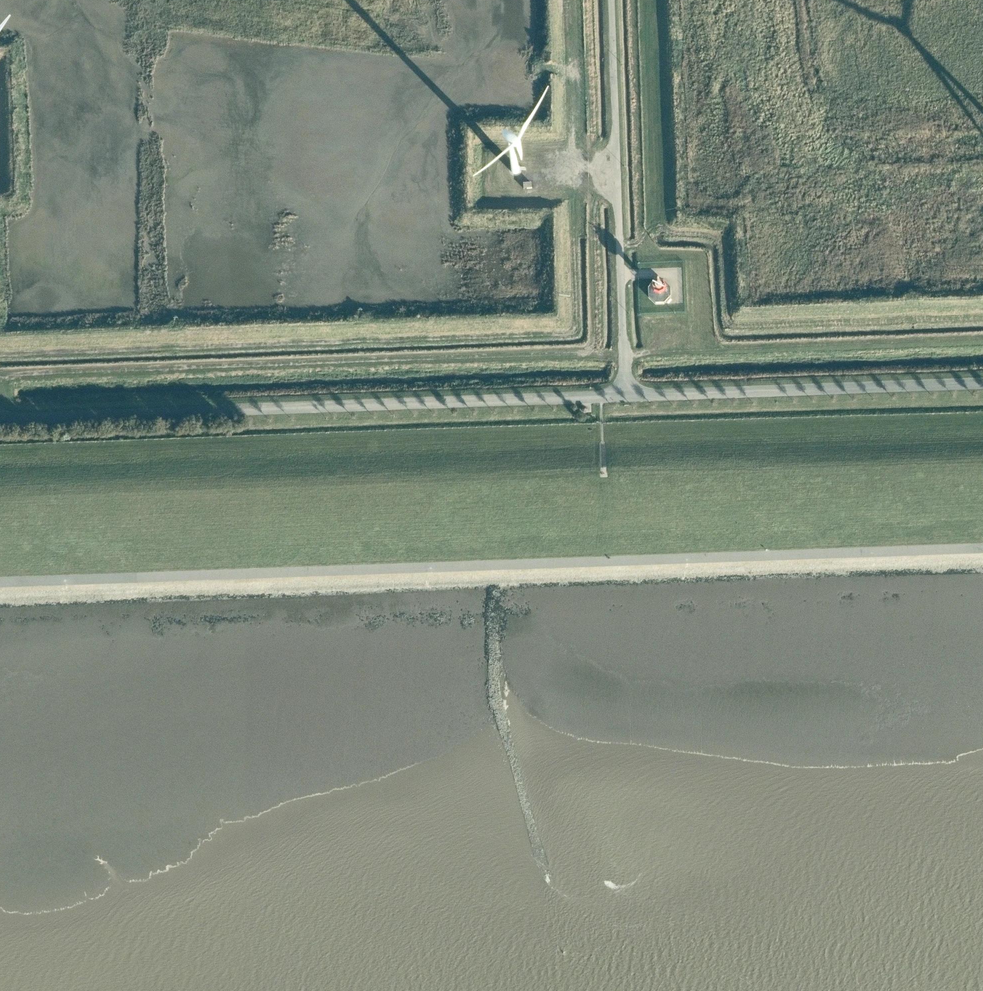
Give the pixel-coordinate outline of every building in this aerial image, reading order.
[(660,282),(654,288),(654,297),(661,303),(670,303),(676,296),(675,287),(669,281),(660,282)]
